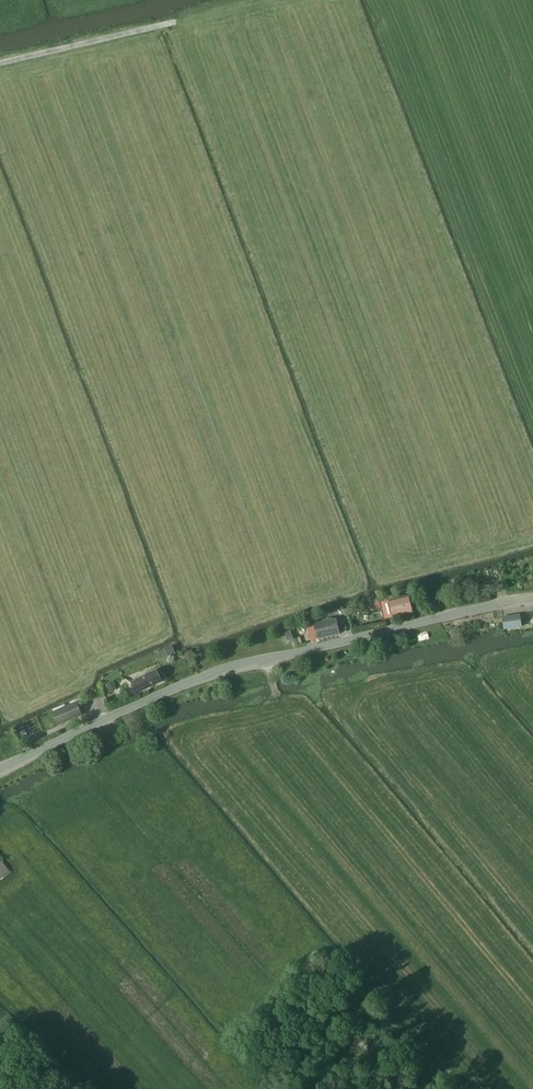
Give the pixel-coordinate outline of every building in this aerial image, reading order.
[(388,600),(380,602),(384,618),(392,617),(411,612),(407,596),(388,600)] [(503,629),(520,627),(518,615),(501,617),(503,629)] [(335,619),(312,624),(315,639),(338,634),(335,619)] [(287,641),(293,639),(290,631),(284,633),(287,641)] [(157,671),(131,682),(137,694),(162,682),(157,671)] [(113,682),(107,685),(110,691),(116,688),(113,682)] [(57,724),(82,714),(76,701),(52,711),(57,724)] [(0,865),(0,879),(9,872),(2,863),(0,865)]
